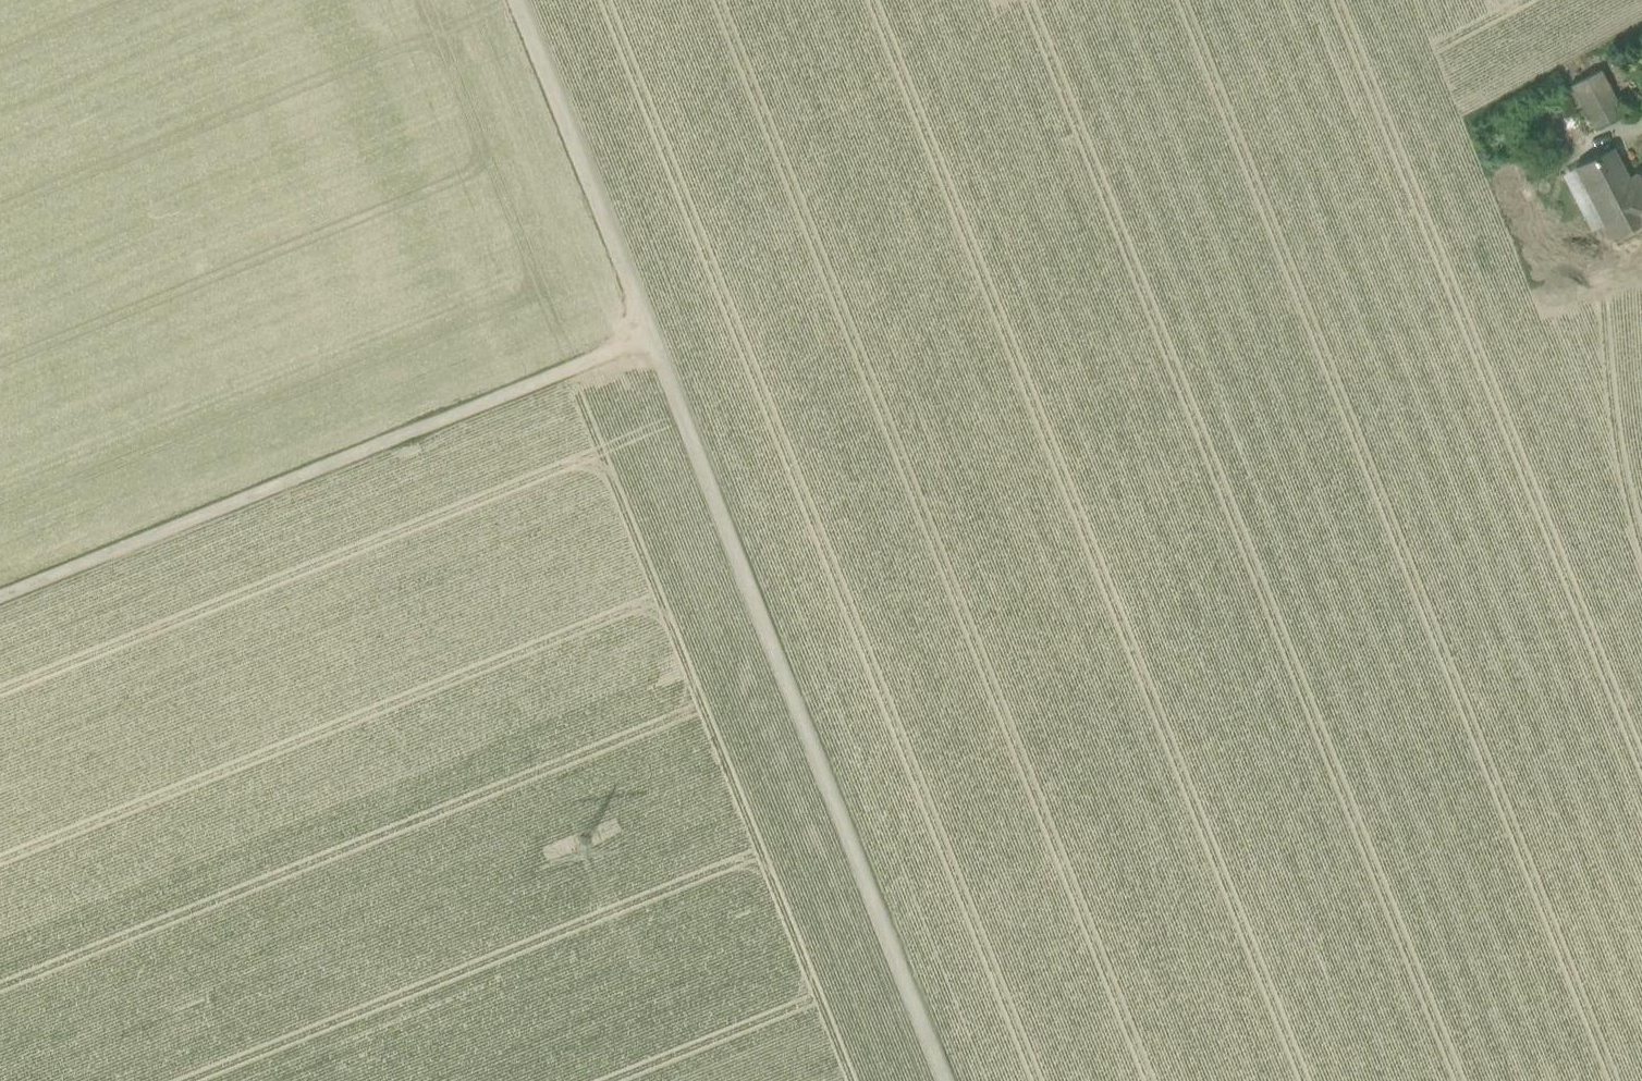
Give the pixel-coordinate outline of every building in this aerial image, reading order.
[(1623,113),(1600,70),(1571,85),(1593,129),(1623,113)] [(1612,149),(1577,167),(1612,236),(1641,221),(1641,187),(1641,185),(1633,189),(1612,149)]
